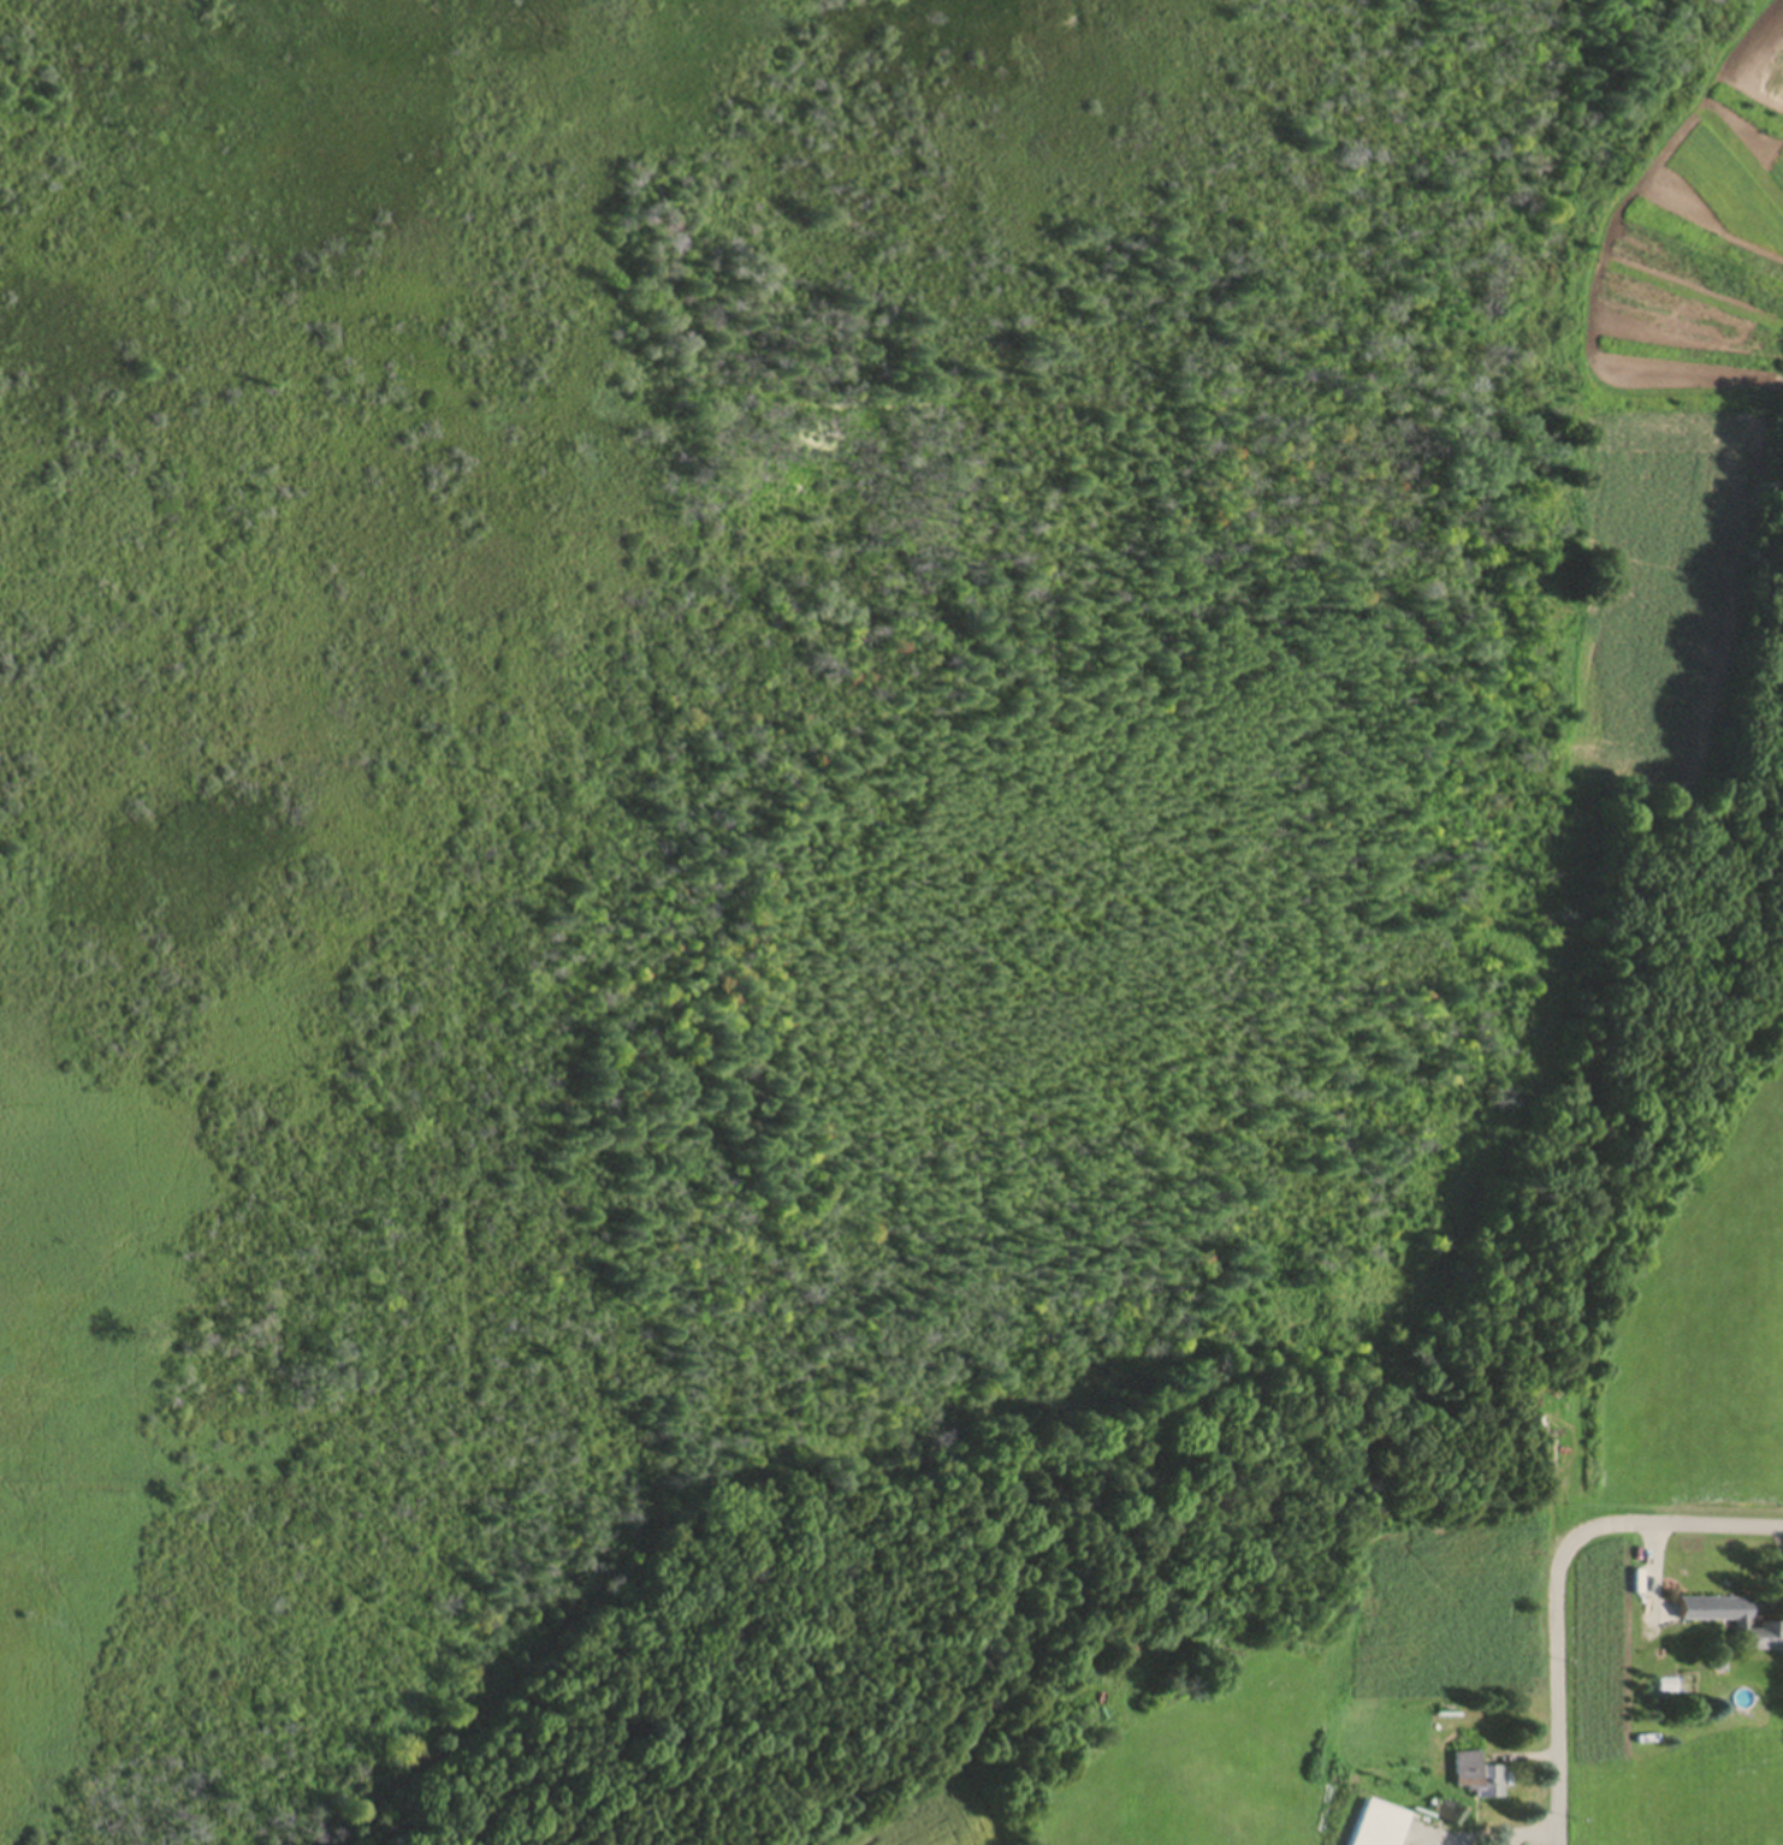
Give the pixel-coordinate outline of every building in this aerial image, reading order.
[(1749,1603),(1680,1602),(1679,1624),(1734,1625),(1733,1655),(1781,1655),(1781,1628),(1749,1628),(1749,1603)] [(1501,1769),(1479,1769),(1479,1756),(1454,1756),(1455,1791),(1466,1791),(1466,1801),(1502,1801),(1501,1769)]
